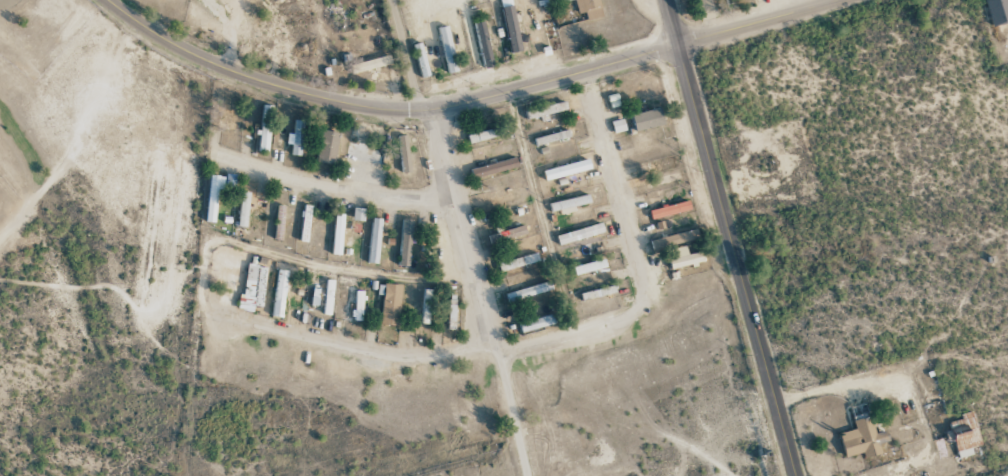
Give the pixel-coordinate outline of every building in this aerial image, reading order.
[(511,53),(522,51),(511,0),(500,0),(511,53)] [(599,0),(575,0),(578,13),(585,12),(587,20),(602,17),(599,0)] [(991,26),(1007,22),(1007,2),(1007,0),(985,0),(991,26)] [(481,65),(491,64),(486,22),(476,23),(481,65)] [(448,73),(458,71),(447,26),(437,28),(448,73)] [(422,78),(430,75),(422,51),(415,54),(422,78)] [(390,66),(389,57),(350,63),(351,72),(390,66)] [(566,110),(565,101),(525,110),(527,119),(544,115),(566,110)] [(664,124),(660,108),(631,115),(635,132),(664,124)] [(613,133),(625,130),(622,119),(611,122),(613,133)] [(259,151),(268,152),(269,120),(260,120),(259,151)] [(287,133),(286,145),(292,145),(291,155),(302,156),(303,121),(294,120),(293,134),(287,133)] [(469,144),(495,137),(492,128),(467,136),(469,144)] [(317,162),(334,165),(338,133),(321,130),(317,162)] [(534,138),(536,146),(569,137),(568,130),(534,138)] [(401,173),(409,173),(407,136),(399,136),(401,173)] [(517,168),(516,159),(470,168),(472,177),(517,168)] [(543,169),(545,179),(590,171),(588,160),(543,169)] [(683,182),(682,173),(645,179),(647,189),(683,182)] [(224,177),(210,175),(205,222),(214,223),(218,190),(223,191),(224,177)] [(237,225),(245,226),(250,193),(243,192),(237,225)] [(559,210),(561,214),(575,211),(574,207),(591,203),(588,194),(549,204),(551,212),(559,210)] [(690,211),(688,202),(649,210),(651,218),(690,211)] [(274,239),(281,240),(285,206),(278,205),(274,239)] [(300,242),(308,242),(311,205),(303,205),(300,242)] [(342,255),(343,214),(334,214),(333,255),(342,255)] [(367,262),(377,264),(382,219),(373,218),(367,262)] [(411,220),(401,220),(399,266),(409,266),(411,220)] [(604,232),(601,223),(556,236),(559,245),(604,232)] [(496,231),(496,234),(488,236),(489,243),(526,236),(525,226),(496,231)] [(651,248),(698,241),(696,232),(650,238),(651,248)] [(704,264),(702,251),(687,254),(686,247),(667,250),(670,269),(704,264)] [(498,263),(500,272),(539,262),(537,253),(498,263)] [(607,267),(604,259),(573,267),(575,275),(607,267)] [(267,266),(248,264),(243,295),(239,294),(237,309),(253,312),(254,305),(261,307),(267,266)] [(272,316),(282,318),(287,271),(276,270),(272,316)] [(334,280),(327,280),(323,315),(330,316),(334,280)] [(506,294),(508,303),(552,289),(550,281),(506,294)] [(379,324),(396,327),(402,286),(385,283),(379,324)] [(580,293),(582,300),(616,293),(614,286),(580,293)] [(422,323),(429,324),(430,289),(423,289),(422,323)] [(354,321),(362,321),(363,291),(355,291),(354,321)] [(554,326),(553,316),(519,321),(520,331),(554,326)] [(839,433),(845,456),(863,452),(864,457),(881,454),(878,443),(887,441),(885,431),(875,433),(870,413),(852,417),(855,429),(839,433)]
